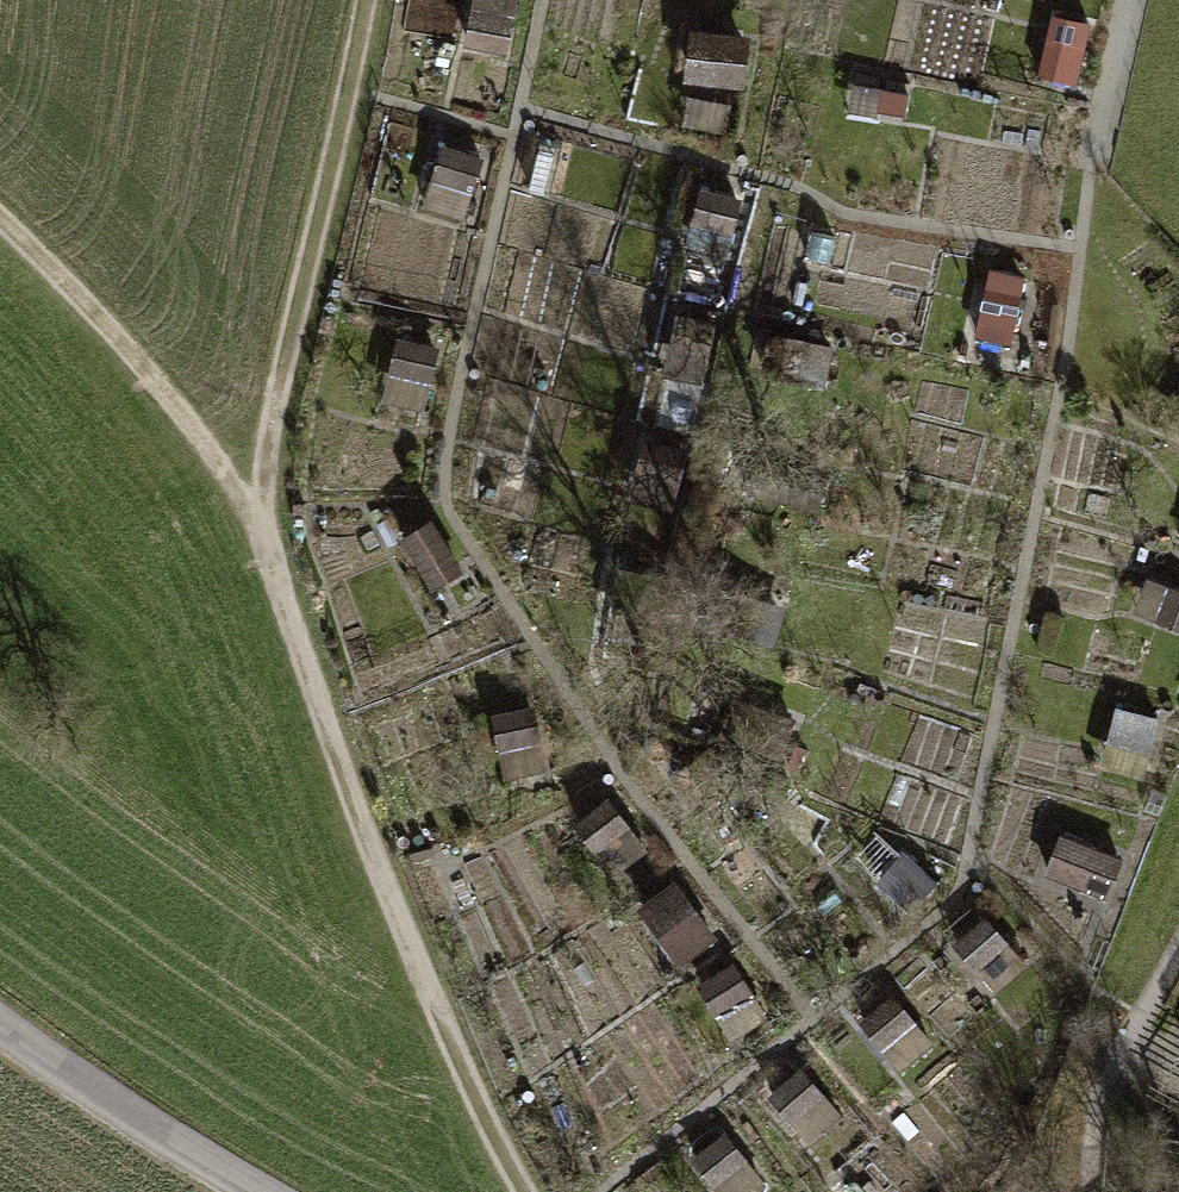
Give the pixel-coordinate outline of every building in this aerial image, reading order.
[(507,51),(517,0),(474,0),(466,43),(507,51)] [(1087,43),(1093,16),(1051,6),(1036,72),(1071,79),(1079,41),(1087,43)] [(684,76),(745,85),(753,33),(692,24),(684,76)] [(907,112),(911,89),(853,80),(848,107),(878,112),(879,108),(907,112)] [(722,129),(727,101),(694,95),(689,123),(722,129)] [(426,203),(466,216),(485,153),(445,141),(426,203)] [(684,249),(728,260),(743,195),(700,184),(684,249)] [(1027,274),(991,266),(977,329),(1014,337),(1027,274)] [(384,396),(424,407),(441,344),(401,333),(384,396)] [(688,444),(646,434),(631,496),(673,506),(688,444)] [(401,533),(434,585),(465,565),(432,513),(401,533)] [(1148,574),(1135,612),(1178,627),(1178,585),(1148,574)] [(502,777),(548,768),(536,702),(490,711),(502,777)] [(1144,776),(1159,715),(1116,704),(1100,765),(1144,776)] [(611,872),(647,847),(609,793),(573,819),(611,872)] [(1108,895),(1124,854),(1062,831),(1046,871),(1108,895)] [(437,859),(434,847),(411,853),(414,864),(437,859)] [(683,962),(719,936),(676,877),(640,903),(683,962)] [(995,991),(1030,961),(986,911),(951,941),(995,991)] [(698,979),(731,1037),(768,1016),(735,958),(698,979)] [(934,1040),(893,990),(858,1018),(899,1069),(934,1040)] [(864,1143),(801,1064),(767,1091),(830,1170),(864,1143)] [(767,1180),(725,1128),(692,1155),(721,1191),(752,1191),(767,1180)]
